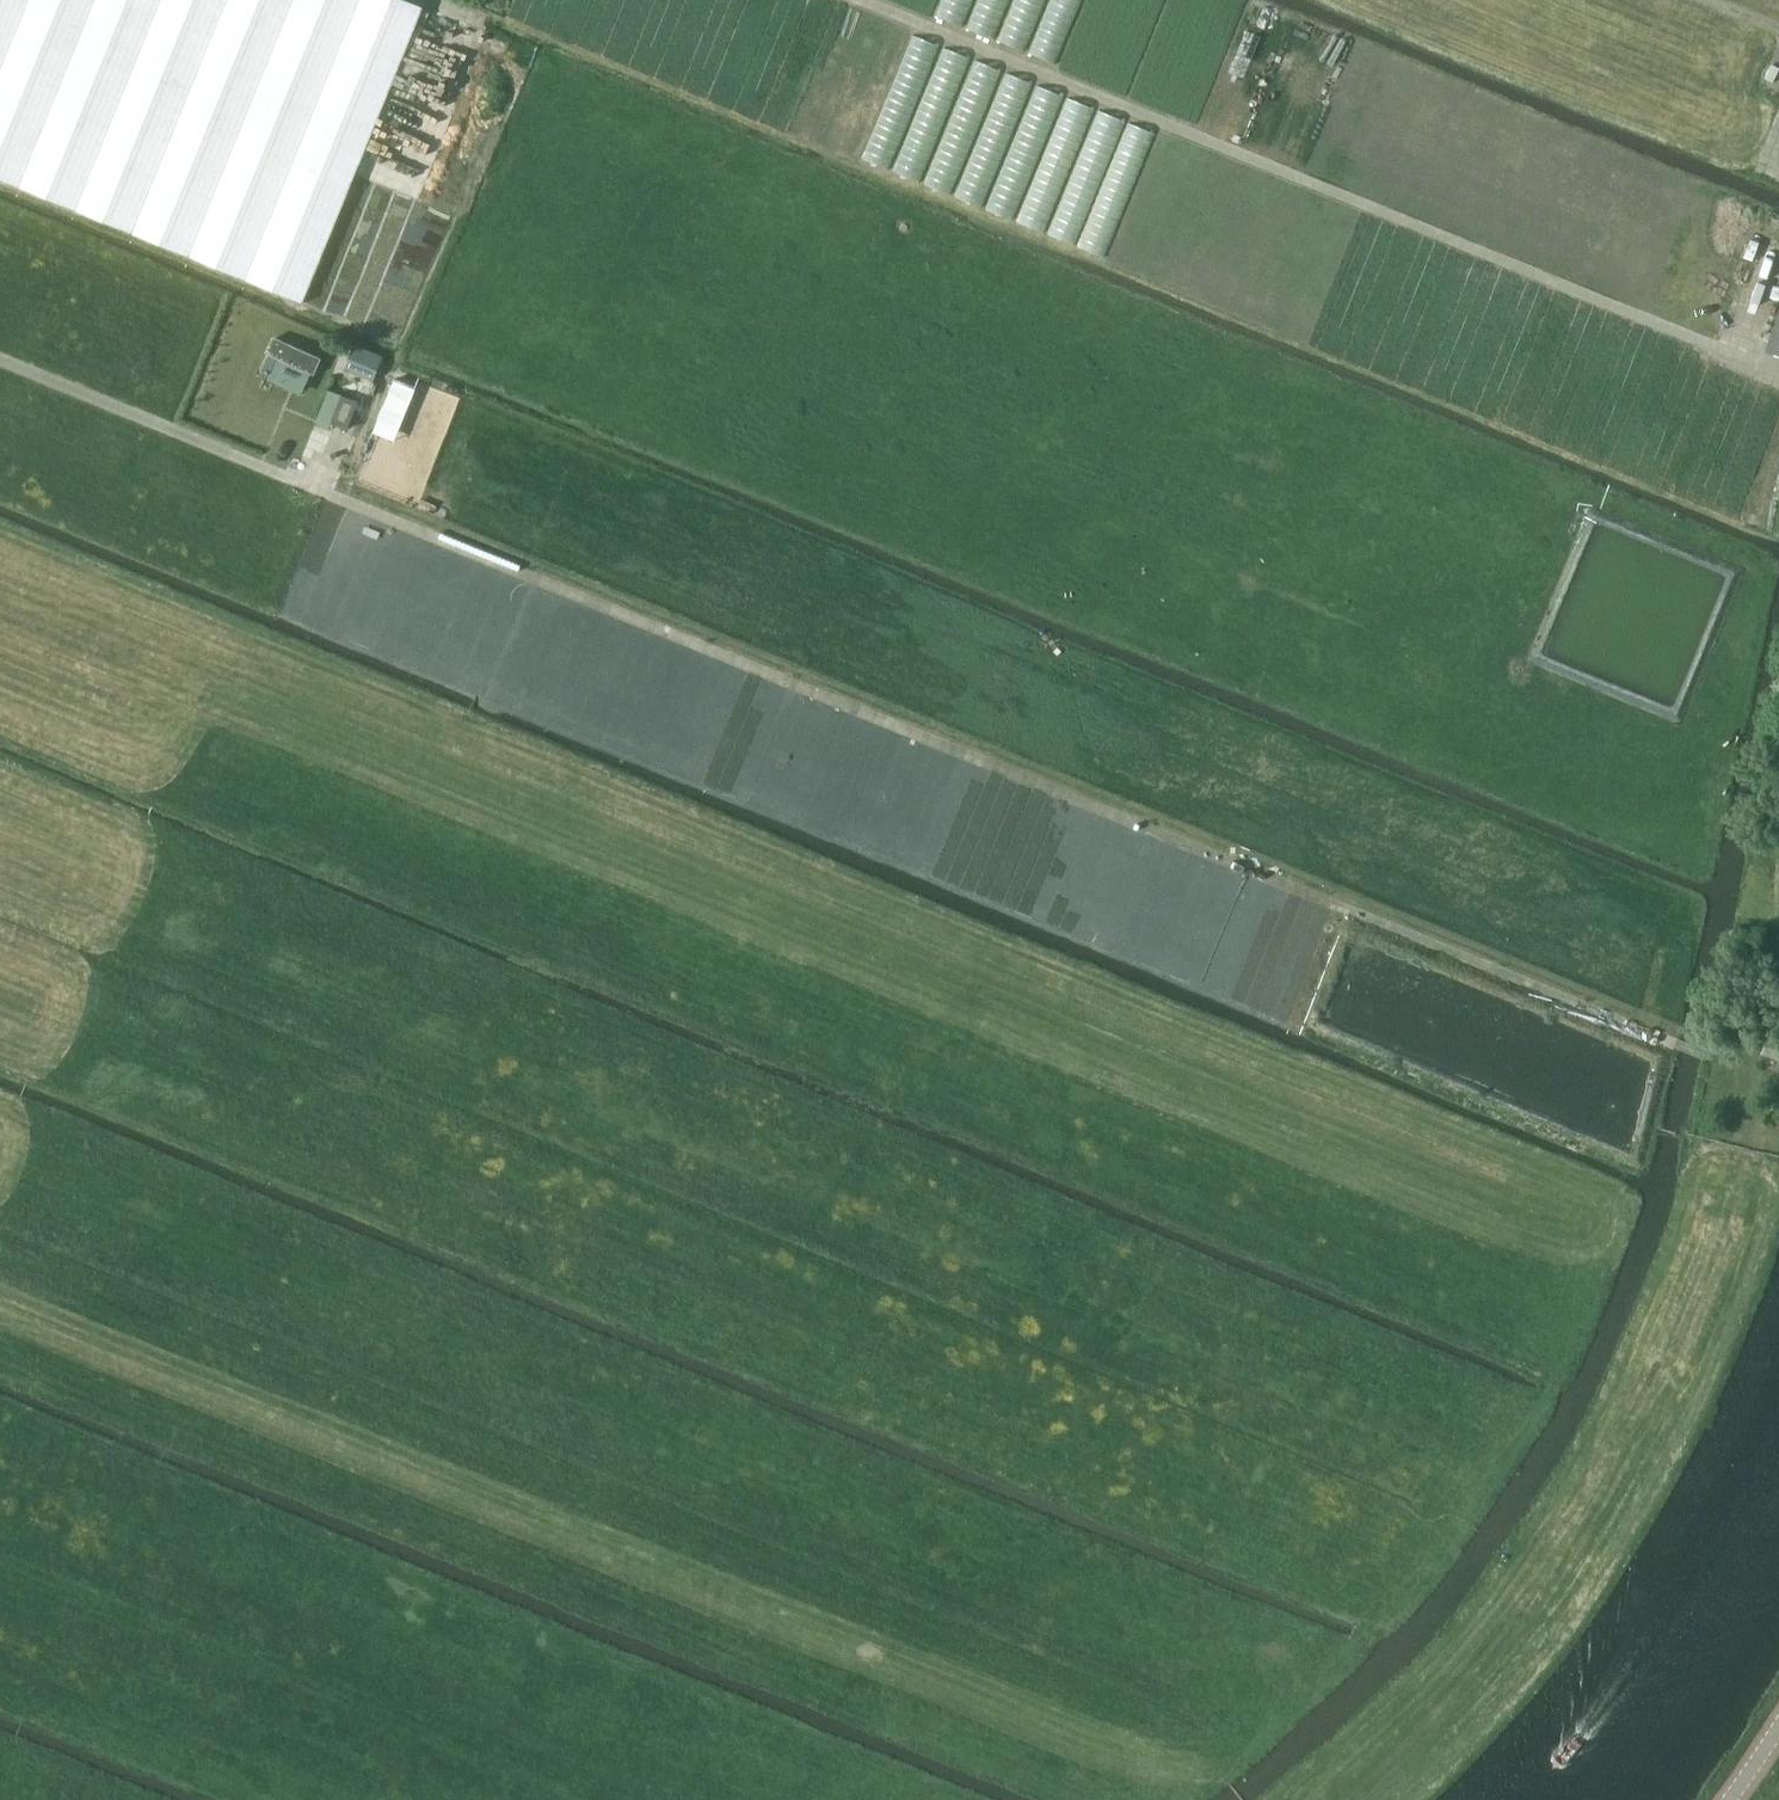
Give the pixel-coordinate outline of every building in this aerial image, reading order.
[(303,303),(423,7),(406,0),(0,0),(0,179),(303,303)] [(273,335),(260,375),(308,390),(321,351),(273,335)] [(354,344),(345,365),(375,377),(384,356),(354,344)] [(342,396),(331,423),(347,429),(358,402),(342,396)]
